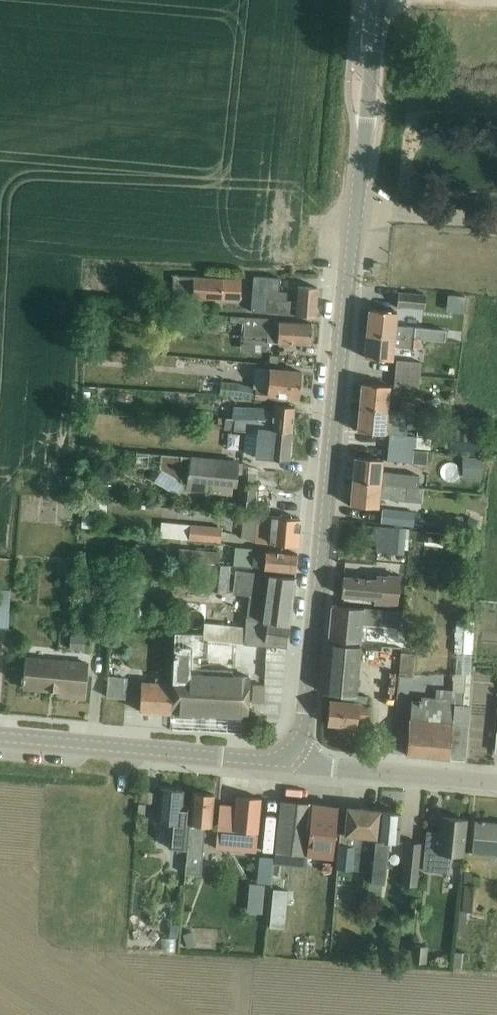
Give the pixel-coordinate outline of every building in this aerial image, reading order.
[(254,275),(251,310),(267,312),(315,316),(317,288),(297,286),(296,301),(286,300),(287,292),(279,291),(280,277),(254,275)] [(193,277),(173,276),(172,296),(192,298),(239,300),(240,280),(193,277)] [(424,309),(426,295),(398,293),(396,306),(424,309)] [(138,320),(138,311),(129,310),(129,319),(138,320)] [(366,333),(420,338),(421,328),(395,326),(397,312),(369,310),(366,333)] [(310,344),(311,323),(269,321),(269,319),(240,317),(239,332),(243,332),(243,335),(267,337),(266,342),(310,344)] [(420,338),(366,333),(364,357),(392,360),(393,346),(419,348),(420,338)] [(395,373),(419,376),(420,362),(396,360),(395,373)] [(298,398),(301,372),(269,368),(267,390),(255,388),(254,398),(266,399),(267,394),(298,398)] [(419,376),(395,373),(393,387),(418,389),(419,376)] [(218,382),(195,380),(194,390),(203,391),(217,392),(218,382)] [(238,396),(239,384),(221,382),(219,394),(238,396)] [(362,383),(359,407),(387,409),(389,386),(362,383)] [(171,407),(172,390),(156,390),(155,406),(171,407)] [(413,412),(414,402),(400,401),(399,411),(413,412)] [(235,407),(234,418),(272,419),(271,430),(291,432),(294,407),(273,405),(273,410),(266,410),(266,408),(235,407)] [(399,411),(359,407),(357,431),(389,434),(388,447),(412,449),(413,436),(401,435),(402,422),(413,423),(414,413),(413,412),(399,411)] [(417,414),(416,428),(434,430),(435,416),(417,414)] [(488,419),(463,417),(462,430),(482,432),(487,433),(488,419)] [(226,418),(225,429),(245,431),(243,452),(255,453),(255,457),(289,460),(291,432),(271,430),(272,419),(234,418),(226,418)] [(447,429),(445,450),(480,453),(482,432),(462,430),(447,429)] [(411,463),(412,449),(388,447),(386,460),(411,463)] [(161,454),(159,467),(180,480),(185,484),(185,488),(209,491),(209,482),(235,484),(238,462),(188,457),(161,454)] [(352,481),(418,487),(419,475),(381,472),(382,460),(354,457),(352,481)] [(481,457),(465,458),(466,478),(481,478),(481,457)] [(66,475),(65,482),(70,482),(70,486),(75,487),(76,476),(66,475)] [(254,481),(239,480),(236,505),(251,506),(254,481)] [(418,487),(352,481),(350,505),(378,507),(379,498),(389,499),(389,500),(405,501),(407,486),(417,487),(418,487)] [(94,514),(95,500),(82,499),(81,513),(94,514)] [(414,525),(415,513),(382,509),(380,522),(414,525)] [(244,515),(242,538),(255,542),(297,546),(300,519),(269,517),(258,516),(254,516),(244,515)] [(472,530),(474,524),(465,521),(463,527),(472,530)] [(161,523),(160,537),(172,538),(189,539),(220,542),(221,528),(173,524),(161,523)] [(414,541),(435,543),(436,528),(415,526),(414,541)] [(403,556),(405,530),(378,528),(376,553),(403,556)] [(341,547),(339,562),(347,563),(348,548),(341,547)] [(190,562),(212,564),(218,565),(219,552),(181,549),(165,548),(165,560),(190,562)] [(235,548),(233,566),(236,566),(251,567),(295,572),(297,553),(252,549),(235,548)] [(63,561),(63,571),(72,571),(72,561),(63,561)] [(212,564),(209,589),(227,591),(230,566),(218,565),(212,564)] [(251,572),(251,567),(236,566),(233,592),(250,594),(245,627),(205,623),(204,634),(203,640),(207,641),(263,646),(266,646),(266,645),(285,648),(288,625),(289,625),(295,578),(251,572)] [(343,576),(341,596),(375,599),(375,603),(397,605),(400,576),(387,575),(387,577),(376,576),(376,579),(343,576)] [(8,631),(9,602),(10,590),(0,590),(0,631),(8,631)] [(211,621),(211,604),(199,605),(200,621),(211,621)] [(332,605),(329,639),(361,642),(362,623),(368,623),(368,625),(401,628),(402,611),(332,605)] [(457,619),(455,653),(472,654),(474,619),(464,618),(464,620),(457,619)] [(172,678),(170,713),(245,717),(247,692),(248,676),(231,675),(231,670),(196,668),(197,656),(206,657),(207,641),(203,640),(204,634),(174,632),(173,645),(172,678)] [(72,637),(71,652),(90,653),(91,639),(72,637)] [(328,643),(324,693),(341,695),(340,702),(329,701),(327,724),(356,727),(357,721),(367,722),(368,705),(366,705),(367,696),(356,695),(360,646),(328,643)] [(412,677),(414,654),(401,653),(399,676),(412,677)] [(84,698),(87,664),(25,658),(22,688),(59,691),(59,695),(84,698)] [(125,699),(127,679),(108,676),(106,697),(125,699)] [(170,713),(172,678),(155,677),(155,682),(141,682),(139,711),(170,713)] [(408,719),(405,755),(465,760),(469,706),(470,678),(453,677),(453,682),(452,691),(440,690),(436,689),(435,699),(421,698),(420,702),(411,701),(410,719),(408,719)] [(252,684),(251,701),(263,702),(264,685),(252,684)] [(186,851),(191,806),(181,805),(183,790),(159,788),(156,821),(173,823),(171,849),(186,851)] [(155,801),(155,793),(141,792),(140,800),(155,801)] [(192,792),(191,806),(186,851),(184,877),(200,878),(201,865),(204,831),(203,831),(204,825),(211,826),(214,794),(192,792)] [(218,817),(215,848),(255,852),(260,798),(236,796),(235,806),(219,804),(218,817)] [(280,800),(275,851),(303,854),(307,855),(332,857),(334,834),(337,806),(308,803),(280,800)] [(138,804),(138,813),(151,814),(152,805),(138,804)] [(345,833),(340,833),(339,844),(339,845),(337,868),(351,870),(370,871),(373,849),(374,849),(378,811),(347,808),(345,833)] [(373,849),(370,871),(368,896),(380,897),(383,883),(387,842),(397,843),(400,813),(378,811),(374,849),(373,849)] [(425,839),(422,870),(444,872),(449,869),(450,854),(462,855),(466,820),(441,817),(438,841),(425,839)] [(476,820),(473,852),(496,854),(496,821),(476,820)] [(159,849),(160,826),(147,826),(146,849),(159,849)] [(415,885),(419,843),(406,842),(402,884),(415,885)] [(261,877),(271,878),(273,860),(263,859),(261,877)] [(465,872),(464,883),(471,884),(472,872),(465,872)] [(250,884),(249,898),(264,899),(265,886),(250,884)] [(459,909),(459,910),(466,911),(474,912),(477,886),(461,885),(459,909)] [(274,890),(269,930),(281,932),(285,892),(274,890)] [(459,910),(456,931),(464,932),(466,911),(459,910)] [(192,933),(183,936),(188,949),(197,946),(192,933)] [(413,949),(412,966),(427,967),(427,950),(413,949)] [(454,953),(453,968),(460,968),(461,953),(454,953)]
